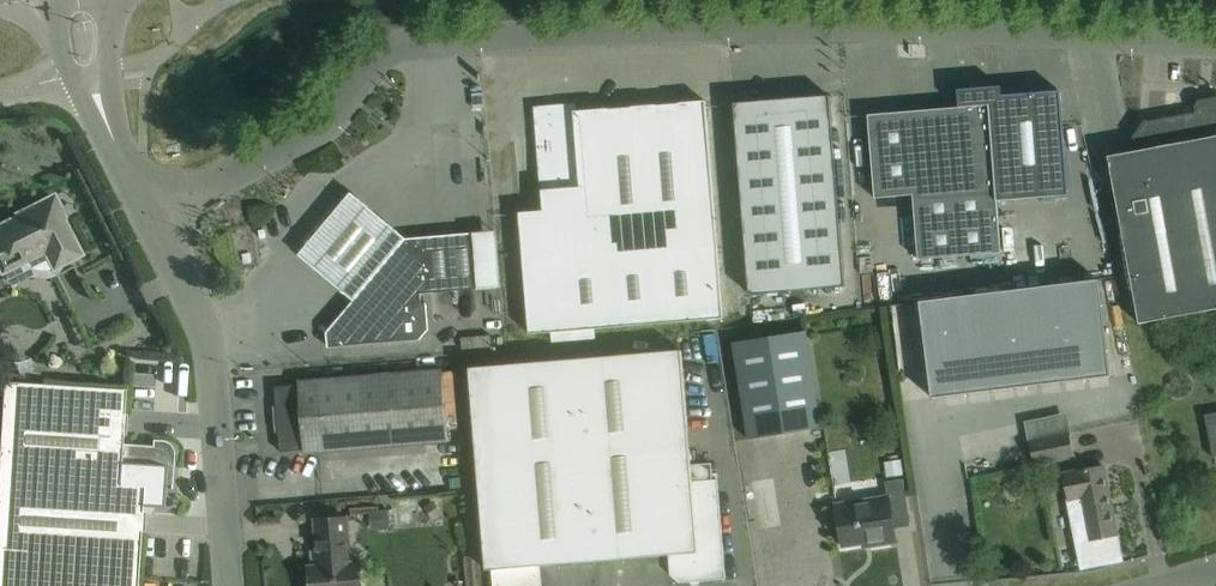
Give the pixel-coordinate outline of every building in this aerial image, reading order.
[(959,108),(867,115),(874,198),(913,195),(918,260),(1001,253),(996,201),(1067,196),(1059,92),(1001,96),(1001,87),(957,90),(959,108)] [(749,294),(844,286),(829,96),(734,104),(749,294)] [(1198,101),(1194,107),(1195,113),(1147,122),(1144,120),(1131,139),(1136,152),(1108,157),(1112,181),(1139,324),(1215,309),(1215,97),(1198,101)] [(722,318),(706,125),(705,101),(575,112),(575,105),(534,108),(543,211),(519,213),(529,334),(722,318)] [(353,301),(405,240),(350,194),(298,257),(353,301)] [(3,273),(24,263),(27,268),(33,272),(38,273),(44,274),(50,272),(54,269),(82,255),(64,219),(66,218),(55,196),(17,216),(18,218),(0,227),(0,267),(3,273)] [(478,289),(473,234),(405,240),(353,301),(326,334),(327,348),(418,340),(427,330),(425,304),(420,304),(419,294),(478,289)] [(931,398),(1110,376),(1098,280),(919,302),(931,398)] [(820,428),(817,405),(805,331),(733,343),(748,440),(820,428)] [(681,350),(469,369),(485,571),(491,570),(493,585),(540,585),(541,584),(539,566),(669,554),(669,575),(681,585),(725,579),(717,480),(713,480),(710,462),(690,464),(681,350)] [(36,366),(21,373),(26,384),(45,385),(36,366)] [(298,382),(298,385),(274,387),(276,406),(273,406),(275,433),(278,433),(279,452),(303,450),(304,453),(447,442),(441,370),(298,382)] [(125,390),(45,385),(26,384),(4,383),(0,453),(0,585),(139,585),(144,508),(164,508),(166,487),(171,487),(175,450),(170,445),(167,442),(163,441),(153,441),(154,447),(123,445),(125,390)] [(1204,416),(1212,458),(1215,457),(1215,413),(1204,416)] [(1069,433),(1029,441),(1033,465),(1073,457),(1069,433)] [(1103,466),(1061,474),(1076,545),(1116,536),(1103,466)] [(910,526),(902,479),(884,482),(887,496),(835,504),(842,548),(873,543),(874,546),(896,543),(893,529),(910,526)] [(338,519),(314,521),(317,553),(319,552),(320,566),(309,567),(310,585),(361,585),(359,558),(355,555),(349,555),(346,518),(338,519)]
